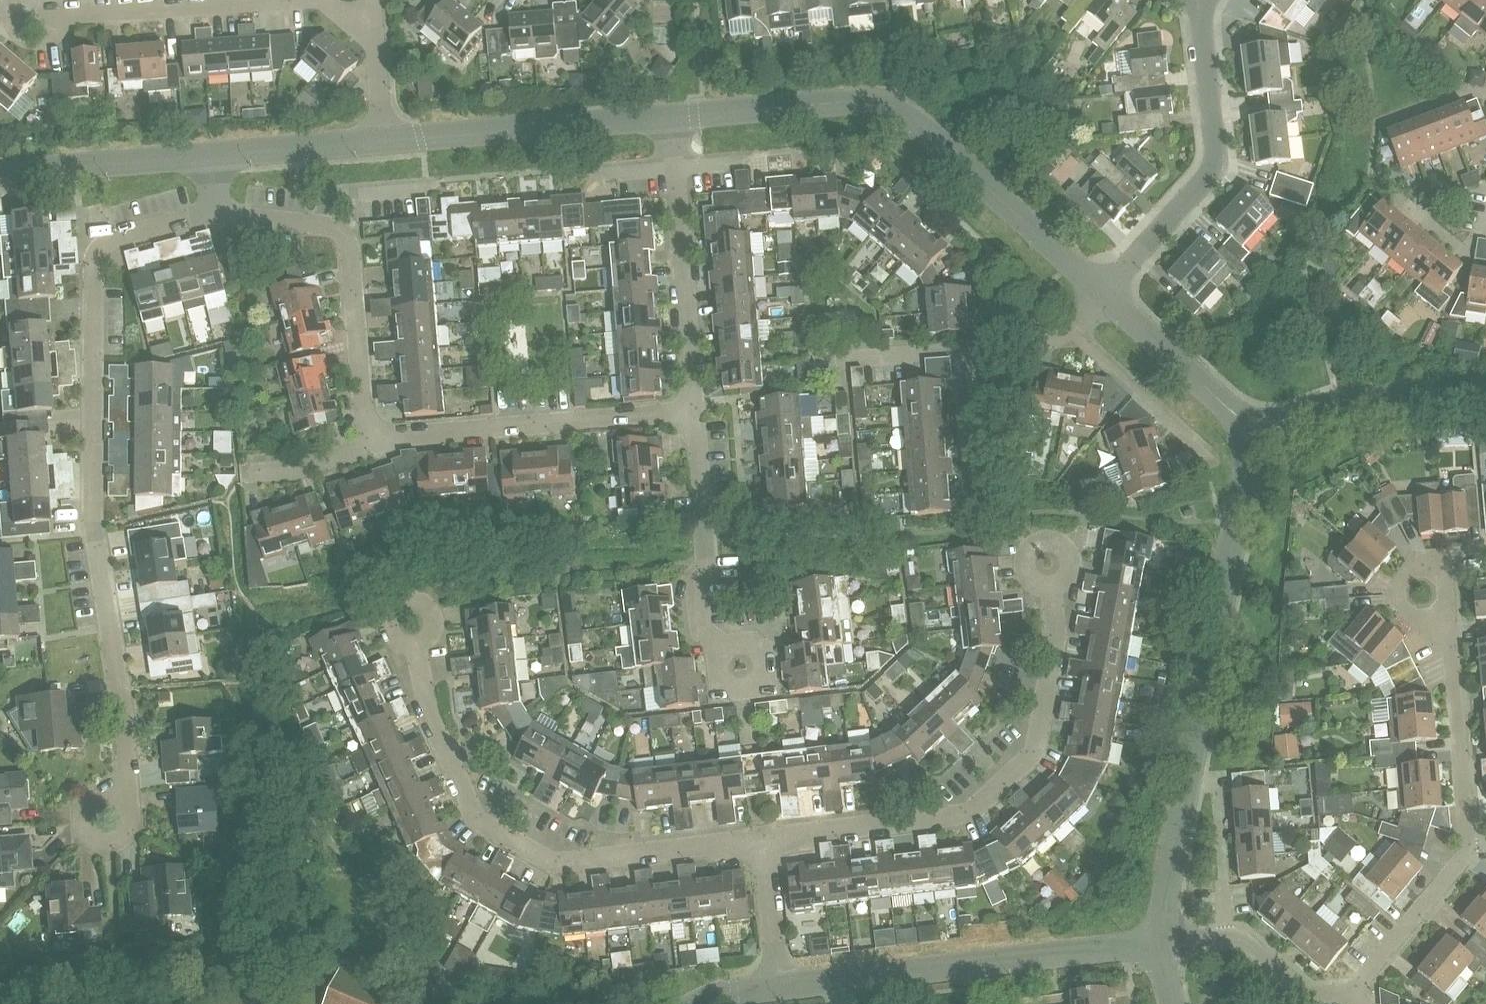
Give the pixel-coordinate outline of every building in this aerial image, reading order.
[(443,40),(466,13),(451,0),(447,0),(440,8),(431,1),(414,21),(424,28),(426,25),(443,40)] [(623,25),(637,8),(628,0),(598,0),(596,2),(623,25)] [(770,17),(769,17),(768,3),(767,3),(753,5),(753,0),(727,0),(729,22),(754,19),(756,39),(772,37),(772,31),(770,17)] [(795,28),(795,35),(803,34),(804,47),(813,46),(809,12),(807,0),(767,0),(767,3),(768,3),(769,17),(770,17),(772,31),(795,28)] [(849,8),(848,8),(847,0),(807,0),(809,12),(832,10),(835,30),(851,28),(850,19),(849,8)] [(873,16),(874,25),(890,23),(888,0),(847,0),(848,8),(849,8),(850,19),(873,16)] [(933,4),(934,4),(934,0),(917,0),(918,6),(924,5),(926,16),(935,15),(933,4)] [(957,1),(964,0),(965,9),(974,8),(973,0),(957,0),(957,1)] [(1047,0),(1035,0),(1030,6),(1038,12),(1047,0)] [(1087,13),(1096,1),(1095,1),(1094,0),(1060,0),(1070,8),(1062,19),(1068,23),(1062,30),(1070,35),(1087,13)] [(1127,26),(1115,17),(1128,1),(1127,0),(1096,0),(1095,1),(1096,1),(1087,13),(1106,27),(1093,43),(1099,48),(1088,62),(1094,67),(1105,53),(1106,54),(1127,26)] [(1259,25),(1285,32),(1293,23),(1285,17),(1298,0),(1263,0),(1273,8),(1259,25)] [(1475,0),(1449,0),(1445,4),(1461,17),(1475,0)] [(1461,17),(1454,25),(1471,38),(1478,30),(1485,37),(1485,0),(1475,0),(1461,17)] [(581,49),(580,41),(585,41),(594,30),(610,43),(610,42),(613,45),(616,47),(620,47),(624,45),(628,40),(630,35),(629,31),(629,30),(623,25),(596,2),(582,19),(582,20),(579,23),(567,24),(569,50),(581,49)] [(532,14),(535,49),(536,59),(556,57),(558,56),(557,51),(564,51),(565,63),(582,61),(581,49),(569,50),(567,24),(555,25),(554,12),(532,14)] [(471,42),(476,36),(483,27),(466,13),(443,40),(438,46),(461,65),(477,47),(471,42)] [(501,56),(513,55),(513,61),(536,59),(535,49),(532,14),(510,16),(511,29),(499,30),(501,56)] [(1406,22),(1401,28),(1407,34),(1413,27),(1406,22)] [(284,62),(282,36),(257,38),(256,25),(247,26),(251,73),(283,70),(284,62)] [(1242,49),(1245,72),(1280,68),(1277,45),(1287,44),(1285,32),(1259,25),(1262,47),(1242,49)] [(230,75),(251,73),(247,26),(239,26),(240,39),(227,40),(230,75)] [(1009,27),(1000,37),(1010,45),(1018,34),(1009,27)] [(208,77),(204,29),(196,30),(197,43),(183,44),(186,79),(208,77)] [(208,77),(230,75),(227,40),(214,41),(213,29),(204,29),(208,77)] [(895,29),(882,30),(883,42),(897,41),(895,29)] [(501,56),(499,30),(487,31),(489,57),(501,56)] [(302,59),(319,74),(342,48),(325,33),(302,59)] [(1115,95),(1123,94),(1135,93),(1135,92),(1149,90),(1149,89),(1148,76),(1168,73),(1165,47),(1164,47),(1164,48),(1162,48),(1160,33),(1138,36),(1140,51),(1130,52),(1133,76),(1113,79),(1115,95)] [(294,35),(282,36),(284,62),(297,60),(294,35)] [(771,38),(763,38),(764,49),(772,48),(771,38)] [(98,51),(97,51),(97,45),(75,47),(75,53),(74,53),(76,73),(64,74),(66,99),(89,97),(88,87),(101,86),(98,51)] [(165,45),(142,47),(145,82),(168,80),(170,100),(182,99),(179,64),(167,65),(165,45)] [(122,84),(145,82),(142,47),(118,49),(120,69),(108,70),(110,95),(123,94),(122,84)] [(20,63),(2,48),(0,50),(0,87),(20,63)] [(358,81),(349,74),(359,63),(342,48),(319,74),(336,89),(333,92),(342,100),(358,81)] [(1443,55),(1439,60),(1446,67),(1451,62),(1443,55)] [(1053,59),(1048,65),(1053,69),(1058,63),(1053,59)] [(0,87),(0,104),(9,112),(38,78),(20,63),(0,87)] [(1293,102),(1292,90),(1291,84),(1287,79),(1281,80),(1280,68),(1245,72),(1248,96),(1268,93),(1269,105),(1293,102)] [(589,71),(584,76),(585,82),(592,88),(598,88),(602,84),(601,78),(594,71),(589,71)] [(54,100),(66,99),(64,74),(52,75),(54,100)] [(417,85),(419,99),(433,98),(431,74),(417,75),(417,85)] [(511,80),(499,82),(500,90),(512,89),(511,80)] [(1114,86),(1099,88),(1100,96),(1115,95),(1114,86)] [(1135,92),(1135,93),(1123,94),(1126,117),(1118,118),(1120,134),(1154,130),(1153,115),(1173,113),(1170,86),(1168,86),(1169,87),(1149,89),(1149,90),(1135,92)] [(1445,111),(1459,147),(1485,136),(1485,124),(1481,112),(1477,99),(1445,111)] [(1250,119),(1253,143),(1288,138),(1287,127),(1298,119),(1297,114),(1303,113),(1302,101),(1293,102),(1269,105),(1270,117),(1250,119)] [(266,110),(254,112),(255,120),(266,119),(266,110)] [(207,111),(183,113),(184,127),(184,128),(208,126),(208,125),(207,111)] [(1445,111),(1426,118),(1440,154),(1459,147),(1445,111)] [(254,112),(244,112),(244,121),(255,120),(254,112)] [(1426,118),(1407,126),(1421,161),(1440,154),(1426,118)] [(1115,125),(1102,127),(1103,136),(1116,134),(1115,125)] [(1387,133),(1401,169),(1421,161),(1407,126),(1387,133)] [(1288,138),(1253,143),(1256,166),(1291,162),(1288,138)] [(1090,167),(1096,172),(1105,180),(1106,180),(1116,189),(1117,189),(1126,179),(1141,193),(1159,173),(1158,173),(1133,150),(1117,168),(1102,155),(1090,167)] [(866,154),(853,154),(854,173),(862,172),(866,161),(866,154)] [(1046,163),(1039,171),(1048,178),(1055,170),(1046,163)] [(1105,180),(1096,172),(1081,189),(1075,184),(1064,196),(1089,219),(1099,208),(1115,222),(1133,203),(1132,202),(1131,202),(1117,189),(1116,189),(1106,180),(1105,180)] [(1477,172),(1469,175),(1474,186),(1482,183),(1477,172)] [(1277,173),(1273,184),(1310,196),(1314,185),(1277,173)] [(1465,189),(1474,186),(1469,175),(1460,178),(1465,189)] [(752,191),(753,217),(797,213),(795,183),(795,178),(771,180),(772,190),(752,191)] [(838,179),(816,181),(819,221),(841,219),(848,221),(858,189),(838,182),(838,179)] [(816,181),(795,183),(797,213),(796,223),(819,221),(816,181)] [(1310,196),(1273,184),(1269,196),(1307,208),(1310,196)] [(1439,186),(1431,189),(1436,201),(1444,198),(1439,186)] [(858,189),(848,221),(853,223),(871,238),(897,207),(880,192),(878,195),(858,189)] [(1232,207),(1258,230),(1274,213),(1248,189),(1232,207)] [(1422,192),(1427,204),(1436,201),(1431,189),(1422,192)] [(706,216),(708,238),(752,235),(752,234),(743,235),(742,217),(753,217),(752,191),(714,194),(716,209),(707,210),(707,216),(706,216)] [(605,204),(585,205),(584,195),(560,197),(561,201),(562,201),(564,232),(566,232),(607,228),(605,204)] [(1375,245),(1399,216),(1383,202),(1381,204),(1371,196),(1344,229),(1354,237),(1358,232),(1375,245)] [(562,201),(561,201),(540,203),(543,244),(567,242),(566,232),(564,232),(562,201)] [(642,201),(605,204),(607,228),(620,227),(621,245),(612,246),(612,247),(641,245),(656,244),(654,220),(644,221),(642,201)] [(454,215),(432,217),(435,243),(477,239),(475,203),(453,205),(454,215)] [(478,249),(499,247),(496,207),(476,208),(476,203),(475,203),(477,239),(478,249)] [(521,245),(543,244),(540,203),(518,205),(521,245)] [(518,205),(496,207),(499,247),(521,245),(518,205)] [(914,221),(897,207),(871,238),(888,252),(914,221)] [(1231,238),(1223,246),(1242,263),(1250,254),(1242,247),(1258,230),(1232,207),(1216,224),(1231,238)] [(69,223),(56,224),(48,225),(47,211),(11,214),(13,236),(70,232),(69,223)] [(1375,245),(1391,258),(1415,228),(1399,216),(1375,245)] [(387,243),(389,265),(433,262),(432,243),(435,243),(432,217),(395,220),(396,236),(386,237),(387,243)] [(930,234),(914,221),(888,252),(904,265),(930,234)] [(1406,271),(1431,241),(1415,228),(1391,258),(1406,271)] [(70,232),(13,236),(15,257),(51,254),(50,241),(71,239),(70,232)] [(925,286),(942,277),(935,264),(947,249),(930,234),(904,265),(921,279),(925,286)] [(713,239),(714,247),(715,260),(754,257),(752,235),(708,238),(708,240),(713,239)] [(190,242),(205,298),(227,293),(225,287),(225,286),(241,283),(233,253),(218,257),(205,260),(199,239),(198,240),(190,242)] [(1218,289),(1233,272),(1240,277),(1248,268),(1242,263),(1223,246),(1215,255),(1201,241),(1185,259),(1218,289)] [(1406,271),(1422,284),(1446,254),(1431,241),(1406,271)] [(175,268),(184,304),(186,312),(208,307),(205,298),(190,242),(183,244),(188,265),(175,268)] [(612,247),(613,269),(653,265),(651,245),(656,244),(641,245),(612,247)] [(780,246),(781,255),(793,254),(792,245),(780,246)] [(184,304),(175,268),(163,271),(158,250),(149,252),(164,309),(184,304)] [(164,309),(149,252),(141,255),(146,276),(132,279),(141,315),(164,309)] [(15,257),(17,279),(57,276),(74,274),(73,265),(52,267),(51,254),(15,257)] [(793,254),(781,255),(781,264),(793,263),(793,254)] [(1446,254),(1422,284),(1414,293),(1439,313),(1450,300),(1442,293),(1463,268),(1446,254)] [(715,260),(717,282),(756,279),(754,257),(715,260)] [(809,270),(808,257),(799,258),(800,270),(809,270)] [(816,257),(808,257),(809,270),(817,269),(816,257)] [(1343,269),(1336,263),(1329,258),(1321,268),(1335,279),(1343,269)] [(472,259),(464,260),(465,264),(468,267),(473,267),(472,259)] [(1204,304),(1217,290),(1218,289),(1185,259),(1169,276),(1183,290),(1175,298),(1194,315),(1204,304)] [(393,266),(395,286),(435,282),(433,262),(389,265),(389,266),(393,266)] [(574,272),(587,271),(586,263),(574,264),(574,272)] [(654,287),(653,265),(613,269),(615,290),(654,287)] [(1485,310),(1485,272),(1473,269),(1467,307),(1485,310)] [(588,279),(587,271),(574,272),(575,281),(588,279)] [(462,282),(474,281),(473,272),(461,273),(462,282)] [(859,272),(850,282),(857,288),(865,278),(859,272)] [(58,285),(57,276),(17,279),(9,279),(11,300),(5,301),(6,314),(33,312),(32,300),(54,298),(53,286),(58,285)] [(948,289),(942,277),(925,286),(928,291),(930,314),(969,311),(967,288),(948,289)] [(556,291),(565,290),(564,278),(555,279),(556,291)] [(872,284),(865,278),(857,288),(864,293),(872,284)] [(555,279),(546,280),(547,291),(556,291),(555,279)] [(717,282),(718,303),(758,300),(756,279),(717,282)] [(281,309),(285,322),(323,312),(320,299),(324,298),(322,288),(309,292),(306,280),(271,289),(277,310),(281,309)] [(547,291),(546,280),(537,280),(538,292),(547,291)] [(474,281),(462,282),(462,290),(475,289),(474,281)] [(437,305),(435,282),(395,286),(396,300),(391,300),(392,309),(437,305)] [(504,295),(503,283),(494,284),(495,296),(504,295)] [(504,295),(512,294),(511,283),(503,283),(504,295)] [(1351,293),(1358,298),(1366,288),(1360,283),(1351,293)] [(480,297),(487,297),(495,296),(494,284),(486,285),(479,285),(480,297)] [(615,290),(617,312),(656,308),(654,287),(615,290)] [(793,297),(804,296),(804,287),(793,288),(793,297)] [(1366,288),(1358,298),(1365,305),(1373,295),(1366,288)] [(794,306),(805,305),(804,296),(793,297),(794,306)] [(758,300),(718,303),(720,324),(759,321),(758,300)] [(398,317),(399,329),(438,326),(437,305),(392,309),(393,318),(398,317)] [(569,316),(581,315),(580,306),(568,307),(569,316)] [(658,330),(656,308),(617,312),(619,333),(658,330)] [(971,333),(969,311),(930,314),(932,337),(971,333)] [(9,326),(11,347),(52,343),(51,335),(45,335),(44,323),(34,323),(33,312),(6,314),(7,327),(9,326)] [(289,356),(323,347),(320,336),(334,332),(331,322),(326,324),(323,312),(285,322),(288,333),(283,334),(289,356)] [(1380,322),(1387,327),(1395,317),(1389,312),(1380,322)] [(474,315),(475,324),(487,323),(486,314),(474,315)] [(587,314),(581,315),(569,316),(569,324),(588,323),(587,314)] [(1302,332),(1314,330),(1310,316),(1299,319),(1302,332)] [(1387,327),(1394,334),(1403,324),(1395,317),(1387,327)] [(720,324),(722,346),(761,343),(761,341),(771,341),(769,322),(759,322),(759,321),(720,324)] [(1442,322),(1440,337),(1456,340),(1459,324),(1442,322)] [(487,323),(475,324),(475,333),(488,332),(487,323)] [(1433,323),(1423,343),(1430,347),(1440,326),(1433,323)] [(395,343),(396,352),(440,348),(438,326),(399,329),(400,342),(395,343)] [(619,333),(620,355),(660,351),(658,330),(619,333)] [(796,331),(797,340),(808,339),(808,330),(796,331)] [(884,341),(896,340),(896,331),(883,332),(884,341)] [(809,348),(808,339),(797,340),(797,349),(809,348)] [(235,341),(225,344),(227,352),(237,349),(235,341)] [(69,342),(52,343),(11,347),(1,348),(3,370),(13,369),(48,366),(47,353),(70,352),(69,342)] [(722,346),(724,367),(763,364),(761,343),(722,346)] [(156,346),(149,347),(153,361),(159,359),(156,346)] [(442,369),(440,348),(396,352),(396,361),(401,361),(402,373),(442,369)] [(584,349),(572,350),(572,359),(584,358),(584,349)] [(661,373),(660,351),(620,355),(622,376),(661,373)] [(292,401),(330,391),(327,379),(332,377),(326,356),(278,369),(284,390),(289,389),(292,401)] [(491,366),(490,357),(477,358),(478,367),(491,366)] [(926,359),(927,371),(952,368),(951,357),(926,359)] [(585,367),(584,358),(572,359),(573,368),(585,367)] [(115,380),(115,389),(174,390),(174,372),(191,372),(191,360),(173,362),(173,367),(138,367),(138,380),(115,380)] [(725,390),(765,387),(763,364),(724,367),(725,390)] [(48,366),(13,369),(15,391),(55,388),(73,386),(72,378),(49,380),(48,366)] [(492,387),(491,375),(491,366),(478,367),(478,376),(479,388),(492,387)] [(854,387),(866,386),(865,368),(852,369),(854,387)] [(952,368),(927,371),(928,382),(941,380),(953,379),(952,368)] [(399,385),(400,395),(444,391),(442,369),(402,373),(403,385),(399,385)] [(1051,369),(1051,371),(1039,369),(1030,416),(1052,420),(1053,415),(1065,417),(1072,378),(1061,376),(1061,371),(1051,369)] [(661,373),(622,376),(624,399),(663,395),(661,373)] [(799,376),(800,384),(812,383),(811,375),(799,376)] [(1099,428),(1102,412),(1107,381),(1096,379),(1096,377),(1086,375),(1085,380),(1072,378),(1065,417),(1077,419),(1076,424),(1099,428)] [(224,387),(224,379),(210,379),(210,387),(224,387)] [(574,380),(576,398),(576,408),(588,407),(587,397),(586,379),(574,380)] [(941,380),(928,382),(901,384),(903,406),(943,403),(941,380)] [(866,386),(854,387),(856,410),(856,419),(869,418),(866,386)] [(4,426),(31,424),(30,412),(52,410),(51,397),(56,397),(55,388),(15,391),(16,404),(7,405),(8,412),(3,413),(4,426)] [(138,411),(182,411),(182,390),(174,390),(115,389),(115,398),(138,398),(138,411)] [(327,416),(341,412),(338,402),(333,403),(330,391),(292,401),(295,413),(290,414),(296,436),(330,427),(327,416)] [(446,413),(444,391),(400,395),(400,404),(405,404),(406,417),(446,413)] [(849,401),(848,392),(835,393),(836,402),(849,401)] [(762,413),(763,422),(802,418),(812,418),(811,395),(801,396),(761,399),(762,413)] [(244,400),(227,404),(229,416),(247,413),(244,400)] [(945,425),(943,403),(903,406),(905,428),(945,425)] [(481,407),(482,415),(494,414),(493,406),(481,407)] [(115,423),(115,432),(181,433),(182,411),(138,411),(138,423),(115,423)] [(852,437),(851,427),(850,415),(837,416),(839,428),(839,438),(852,437)] [(1122,465),(1159,452),(1155,440),(1160,439),(1152,417),(1105,434),(1112,454),(1118,453),(1122,465)] [(812,418),(802,418),(763,422),(765,444),(804,440),(814,440),(812,418)] [(9,460),(49,456),(49,447),(43,447),(42,435),(32,436),(31,424),(4,426),(0,426),(0,460),(9,460)] [(945,425),(905,428),(907,450),(947,446),(945,425)] [(138,454),(173,454),(181,455),(181,433),(115,432),(115,440),(138,440),(138,454)] [(839,438),(840,446),(841,459),(854,458),(852,437),(839,438)] [(664,459),(663,449),(649,450),(648,438),(614,441),(616,464),(621,463),(622,476),(660,472),(659,460),(664,459)] [(806,462),(804,440),(765,444),(766,465),(806,462)] [(859,455),(872,453),(871,444),(858,446),(859,455)] [(948,468),(947,446),(907,450),(909,472),(948,468)] [(571,447),(559,448),(549,449),(549,454),(536,455),(539,494),(552,493),(552,498),(575,496),(571,447)] [(455,497),(468,496),(468,500),(490,499),(487,450),(464,451),(465,456),(453,457),(455,497)] [(539,494),(536,455),(524,456),(524,451),(514,452),(515,466),(502,467),(505,502),(528,500),(527,495),(539,494)] [(1159,452),(1122,465),(1106,470),(1112,488),(1115,490),(1124,487),(1128,499),(1175,482),(1168,461),(1163,463),(1159,452)] [(418,469),(419,486),(421,504),(443,503),(443,497),(455,497),(453,457),(440,458),(439,453),(429,454),(430,468),(418,469)] [(873,462),(872,453),(859,455),(860,463),(873,462)] [(49,456),(9,460),(11,481),(46,478),(45,465),(68,463),(67,454),(49,456)] [(115,466),(115,476),(181,477),(181,455),(173,454),(138,454),(137,467),(115,466)] [(766,465),(768,487),(807,484),(806,462),(766,465)] [(950,489),(948,468),(909,472),(911,493),(950,489)] [(409,512),(401,489),(398,478),(386,482),(382,469),(373,472),(374,477),(362,481),(374,518),(386,514),(388,518),(409,512)] [(661,485),(660,472),(622,476),(623,488),(618,488),(620,511),(654,508),(653,496),(667,495),(666,484),(661,485)] [(842,472),(843,481),(855,480),(855,472),(842,472)] [(1455,492),(1441,493),(1444,534),(1468,532),(1466,512),(1478,511),(1475,475),(1457,477),(1454,480),(1455,492)] [(181,498),(181,477),(115,476),(115,483),(137,484),(137,513),(163,507),(164,498),(181,498)] [(46,478),(11,481),(13,503),(53,500),(71,498),(70,490),(70,489),(55,490),(47,491),(46,478)] [(363,522),(374,518),(362,481),(350,484),(349,480),(339,483),(343,496),(332,499),(342,533),(364,526),(363,522)] [(855,480),(843,481),(844,490),(856,489),(855,480)] [(1080,481),(1069,485),(1074,501),(1086,496),(1080,481)] [(770,510),(809,507),(807,484),(768,487),(770,510)] [(862,489),(863,498),(876,496),(875,488),(862,489)] [(950,489),(911,493),(913,515),(952,512),(950,489)] [(1397,494),(1386,499),(1399,525),(1410,519),(1408,514),(1419,513),(1421,536),(1444,534),(1441,493),(1417,495),(1417,499),(1400,500),(1397,494)] [(876,506),(876,496),(863,498),(864,507),(876,506)] [(1087,497),(1085,500),(1085,504),(1089,506),(1092,505),(1094,502),(1094,498),(1090,496),(1087,497)] [(332,540),(327,524),(322,507),(310,510),(306,497),(296,500),(297,505),(286,510),(298,546),(310,543),(311,547),(332,540)] [(1386,499),(1375,505),(1389,530),(1399,525),(1386,499)] [(0,504),(0,514),(1,525),(2,538),(29,536),(28,524),(49,522),(50,522),(49,510),(54,509),(53,500),(13,503),(4,504),(0,504)] [(286,550),(298,546),(286,510),(274,512),(272,507),(262,511),(266,522),(254,526),(245,529),(248,565),(260,561),(265,560),(265,561),(287,554),(286,550)] [(1365,522),(1349,540),(1381,567),(1396,549),(1365,522)] [(138,556),(140,568),(175,563),(171,542),(182,540),(180,524),(148,529),(150,543),(131,546),(132,557),(138,556)] [(459,525),(459,539),(470,539),(470,525),(459,525)] [(1149,562),(1153,540),(1118,534),(1116,547),(1102,544),(1100,554),(1105,555),(1103,566),(1141,573),(1143,561),(1149,562)] [(980,550),(982,560),(1012,557),(1010,540),(980,544),(980,550)] [(1381,567),(1349,540),(1349,541),(1354,545),(1347,552),(1341,547),(1336,549),(1330,552),(1328,557),(1327,563),(1350,582),(1356,577),(1365,585),(1381,567)] [(953,576),(955,587),(995,583),(993,571),(998,570),(996,561),(982,563),(982,560),(980,550),(946,555),(949,577),(953,576)] [(36,571),(35,563),(13,564),(12,551),(0,552),(0,574),(36,571)] [(178,583),(175,563),(140,568),(142,580),(136,581),(138,590),(157,587),(159,603),(192,597),(189,581),(178,583)] [(899,574),(897,566),(885,568),(886,576),(899,574)] [(1138,594),(1141,573),(1103,566),(1101,579),(1084,576),(1083,584),(1138,594)] [(36,571),(0,574),(0,596),(16,595),(15,583),(36,581),(36,571)] [(225,574),(209,577),(211,589),(227,587),(225,574)] [(921,576),(907,577),(909,591),(922,590),(921,576)] [(796,594),(797,606),(837,602),(846,600),(843,578),(789,585),(791,595),(796,594)] [(1477,581),(1479,595),(1475,595),(1477,619),(1485,619),(1485,580),(1477,581)] [(955,587),(958,610),(1002,604),(1001,599),(1000,595),(996,595),(995,583),(955,587)] [(1138,594),(1083,584),(1081,595),(1097,598),(1096,608),(1134,615),(1138,594)] [(1312,589),(1313,602),(1324,601),(1349,598),(1348,586),(1312,589)] [(630,626),(670,622),(668,610),(673,609),(672,600),(670,587),(656,589),(622,594),(624,615),(629,614),(630,626)] [(1171,588),(1169,598),(1181,600),(1183,591),(1171,588)] [(39,606),(17,608),(16,595),(0,596),(0,618),(40,614),(39,606)] [(1002,604),(1003,614),(1025,611),(1024,596),(1001,599),(1002,604)] [(150,630),(152,641),(186,636),(198,634),(192,597),(159,603),(162,618),(143,621),(145,630),(150,630)] [(1349,598),(1324,601),(1313,602),(1314,614),(1325,613),(1350,610),(1349,598)] [(574,599),(562,601),(563,616),(576,614),(574,599)] [(846,600),(837,602),(797,606),(799,619),(794,619),(795,628),(848,622),(846,600)] [(958,610),(950,611),(951,620),(959,619),(960,631),(1000,626),(998,615),(1003,614),(1002,604),(958,610)] [(908,607),(909,615),(922,614),(921,606),(908,607)] [(512,641),(511,629),(516,629),(513,607),(464,612),(467,635),(471,634),(472,645),(512,641)] [(904,616),(903,608),(891,609),(892,617),(904,616)] [(1130,637),(1134,615),(1096,608),(1093,622),(1076,619),(1075,627),(1130,637)] [(1349,619),(1338,631),(1345,637),(1334,649),(1352,665),(1363,652),(1385,625),(1367,610),(1355,624),(1349,619)] [(0,618),(0,648),(4,648),(3,640),(19,639),(18,625),(40,623),(40,614),(0,618)] [(909,615),(910,624),(923,622),(922,614),(909,615)] [(905,624),(904,616),(892,617),(893,626),(905,624)] [(363,643),(358,633),(353,622),(341,628),(309,642),(316,662),(321,660),(326,672),(363,655),(358,645),(363,643)] [(630,626),(633,648),(677,643),(676,634),(671,635),(670,622),(630,626)] [(848,622),(795,628),(796,638),(801,637),(802,648),(802,650),(842,645),(851,644),(848,622)] [(1389,628),(1385,625),(1363,652),(1372,660),(1366,668),(1375,675),(1407,637),(1392,624),(1389,628)] [(963,653),(960,664),(985,673),(993,650),(1003,649),(1000,626),(960,631),(963,653)] [(1087,651),(1126,658),(1130,637),(1075,627),(1074,637),(1089,640),(1087,651)] [(927,649),(925,634),(912,635),(913,644),(927,649)] [(190,657),(186,636),(152,641),(154,654),(149,655),(150,664),(169,661),(171,676),(204,671),(201,655),(190,657)] [(515,662),(512,641),(472,645),(474,659),(470,660),(471,667),(515,662)] [(675,665),(675,664),(674,653),(679,652),(677,643),(633,648),(615,650),(616,659),(622,658),(624,672),(636,670),(675,665)] [(781,674),(825,669),(843,667),(841,647),(842,647),(842,645),(802,650),(802,648),(784,650),(785,664),(780,665),(781,674)] [(579,646),(567,647),(569,656),(580,655),(579,646)] [(551,658),(563,657),(562,648),(550,649),(551,658)] [(1122,679),(1126,658),(1087,651),(1085,665),(1069,662),(1067,669),(1122,679)] [(286,653),(274,658),(285,683),(296,678),(286,653)] [(865,655),(866,664),(878,662),(877,654),(865,655)] [(369,667),(363,655),(326,672),(335,692),(392,667),(388,659),(385,661),(385,660),(369,667)] [(580,655),(569,656),(570,665),(582,664),(580,655)] [(563,657),(551,658),(552,667),(564,666),(563,657)] [(1385,671),(1390,681),(1416,668),(1411,658),(1385,671)] [(476,677),(478,688),(517,684),(515,662),(471,667),(472,678),(476,677)] [(636,671),(645,670),(647,689),(656,688),(656,689),(701,684),(700,675),(695,676),(694,662),(675,664),(675,665),(636,670),(636,671)] [(879,672),(878,662),(866,664),(867,673),(879,672)] [(896,664),(890,670),(899,679),(905,673),(896,664)] [(985,673),(960,664),(956,675),(939,691),(965,719),(983,703),(977,696),(985,673)] [(335,692),(344,712),(381,695),(376,684),(392,677),(391,675),(395,674),(392,667),(335,692)] [(1422,679),(1416,668),(1390,681),(1379,687),(1383,695),(1392,690),(1391,689),(1394,688),(1396,692),(1422,679)] [(825,669),(781,674),(782,683),(787,682),(789,696),(828,692),(825,669)] [(1080,694),(1118,701),(1122,679),(1067,669),(1065,680),(1082,683),(1080,694)] [(892,685),(899,679),(890,670),(883,676),(892,685)] [(1281,671),(1280,682),(1294,683),(1295,672),(1281,671)] [(1160,674),(1158,682),(1167,684),(1168,676),(1160,674)] [(541,697),(545,703),(567,688),(566,677),(539,680),(541,697)] [(520,707),(517,684),(478,688),(481,712),(490,711),(503,731),(526,716),(520,707)] [(701,684),(656,689),(659,712),(699,707),(697,693),(703,693),(701,684)] [(875,684),(867,692),(876,702),(885,693),(875,684)] [(295,686),(287,690),(292,701),(300,697),(295,686)] [(939,691),(923,705),(954,737),(960,731),(957,727),(965,719),(939,691)] [(159,694),(160,702),(170,702),(170,693),(159,694)] [(603,695),(605,705),(617,703),(615,694),(603,695)] [(1114,723),(1118,701),(1080,694),(1077,708),(1061,705),(1059,713),(1114,723)] [(344,712),(353,732),(406,708),(402,700),(386,707),(381,695),(344,712)] [(18,700),(18,707),(20,732),(38,730),(40,752),(65,750),(65,753),(70,752),(70,750),(80,749),(77,719),(64,720),(62,696),(18,700)] [(1434,718),(1432,696),(1387,700),(1388,711),(1398,710),(1399,721),(1434,718)] [(829,697),(820,698),(822,711),(830,710),(829,697)] [(820,698),(812,699),(813,712),(822,711),(820,698)] [(588,716),(594,705),(587,701),(581,712),(588,716)] [(1281,727),(1303,726),(1313,725),(1312,704),(1301,704),(1281,706),(1281,701),(1276,701),(1274,731),(1281,727)] [(760,705),(755,706),(755,713),(770,712),(771,717),(778,716),(777,703),(760,705)] [(787,715),(785,703),(777,703),(778,716),(787,715)] [(304,705),(296,709),(301,721),(309,717),(304,705)] [(594,705),(588,716),(586,721),(594,725),(603,709),(594,705)] [(923,705),(908,720),(935,749),(944,740),(947,744),(954,737),(923,705)] [(409,716),(406,708),(353,732),(362,752),(399,735),(393,723),(409,716)] [(736,709),(714,711),(715,723),(723,722),(723,718),(737,716),(736,709)] [(706,724),(715,723),(714,711),(705,712),(706,724)] [(1075,725),(1072,737),(1111,744),(1114,723),(1059,713),(1058,722),(1075,725)] [(533,726),(526,716),(503,731),(518,752),(513,761),(533,772),(552,736),(533,726)] [(680,728),(679,716),(670,717),(672,729),(680,728)] [(670,717),(662,718),(663,730),(672,729),(670,717)] [(1376,757),(1384,757),(1392,756),(1417,754),(1416,742),(1436,741),(1434,718),(1399,721),(1389,722),(1390,739),(1370,740),(1372,758),(1376,757)] [(165,774),(190,772),(197,771),(196,756),(222,754),(220,720),(178,723),(180,741),(163,742),(165,774)] [(880,740),(893,766),(912,758),(918,764),(935,749),(908,720),(891,735),(880,740)] [(954,737),(947,744),(959,755),(972,742),(960,731),(954,737)] [(313,750),(328,743),(323,732),(308,739),(313,750)] [(1297,733),(1274,735),(1276,759),(1300,757),(1297,733)] [(360,776),(371,771),(423,748),(419,739),(404,746),(399,735),(362,752),(351,756),(360,776)] [(541,782),(549,787),(571,747),(552,736),(533,772),(543,777),(541,782)] [(1068,761),(1063,770),(1096,788),(1107,766),(1111,744),(1072,737),(1068,761)] [(1151,738),(1150,748),(1159,750),(1161,740),(1151,738)] [(869,746),(847,748),(852,787),(875,784),(874,775),(893,766),(880,740),(869,746)] [(589,757),(571,747),(549,787),(557,791),(559,787),(570,792),(589,757)] [(371,771),(380,791),(417,774),(411,763),(427,756),(423,748),(371,771)] [(841,788),(852,787),(847,748),(826,751),(832,794),(841,793),(841,788)] [(826,751),(805,753),(810,792),(823,790),(823,795),(832,794),(826,751)] [(805,753),(783,756),(789,800),(799,798),(798,794),(810,792),(805,753)] [(1397,768),(1399,790),(1440,786),(1438,764),(1418,766),(1417,754),(1392,756),(1384,757),(1376,757),(1376,769),(1397,768)] [(779,796),(780,801),(789,800),(783,756),(761,758),(766,798),(779,796)] [(616,799),(621,771),(610,769),(589,757),(570,792),(591,803),(595,795),(616,799)] [(1149,759),(1147,772),(1155,773),(1157,760),(1149,759)] [(719,762),(724,807),(734,806),(733,801),(747,800),(742,760),(719,762)] [(715,804),(716,808),(724,807),(719,762),(697,765),(702,805),(715,804)] [(335,764),(333,765),(322,770),(331,789),(338,785),(343,783),(335,764)] [(697,765),(676,768),(681,812),(691,811),(690,807),(702,805),(697,765)] [(681,812),(676,768),(654,770),(659,811),(672,809),(672,813),(681,812)] [(633,773),(621,771),(616,799),(636,804),(637,813),(659,811),(654,770),(633,773)] [(1085,809),(1096,788),(1063,770),(1057,780),(1042,794),(1069,824),(1085,809)] [(1268,790),(1266,790),(1265,772),(1240,774),(1241,792),(1233,793),(1235,815),(1270,812),(1268,790)] [(422,786),(417,774),(380,791),(370,795),(379,815),(388,811),(441,787),(438,779),(422,786)] [(26,809),(23,777),(0,778),(0,825),(9,824),(8,810),(26,809)] [(217,807),(230,806),(229,794),(249,793),(248,781),(229,783),(229,787),(195,789),(196,802),(179,803),(182,835),(219,832),(217,807)] [(338,785),(331,789),(335,798),(342,795),(338,785)] [(1431,826),(1429,810),(1442,809),(1440,786),(1399,790),(1400,812),(1403,812),(1398,828),(1404,830),(1427,837),(1431,826)] [(388,811),(397,831),(434,814),(430,803),(445,796),(441,787),(388,811)] [(1021,791),(1015,797),(1053,838),(1069,824),(1042,794),(1032,803),(1021,791)] [(832,794),(823,795),(825,810),(843,807),(841,793),(832,794)] [(1018,816),(1011,824),(1037,853),(1053,838),(1015,797),(1007,804),(1018,816)] [(789,800),(780,801),(782,815),(801,813),(799,798),(789,800)] [(1300,801),(1300,809),(1313,808),(1312,800),(1300,801)] [(1314,817),(1313,808),(1300,809),(1301,818),(1314,817)] [(1272,833),(1270,812),(1235,815),(1237,836),(1272,833)] [(406,851),(422,869),(451,843),(455,839),(446,822),(439,825),(434,814),(397,831),(406,851)] [(1019,869),(1037,853),(1011,824),(993,840),(983,845),(998,879),(1019,869)] [(1423,849),(1427,837),(1404,830),(1400,841),(1423,849)] [(1272,833),(1237,836),(1239,858),(1274,855),(1272,833)] [(934,894),(954,892),(950,853),(938,854),(936,837),(926,838),(934,894)] [(0,840),(0,904),(6,903),(5,888),(13,887),(12,871),(30,870),(28,854),(25,855),(23,838),(0,840)] [(912,897),(934,894),(926,838),(917,839),(919,856),(907,857),(912,897)] [(455,839),(451,843),(422,869),(439,887),(458,898),(478,863),(467,857),(471,850),(455,839)] [(1320,850),(1320,842),(1307,843),(1308,851),(1320,850)] [(884,844),(890,899),(912,897),(907,857),(895,859),(893,843),(884,844)] [(869,902),(890,899),(884,844),(875,845),(877,861),(864,863),(869,902)] [(977,889),(998,879),(983,845),(973,850),(950,853),(954,892),(977,889)] [(1381,863),(1407,886),(1422,869),(1395,846),(1381,863)] [(841,848),(847,904),(869,902),(864,863),(851,864),(849,847),(841,848)] [(826,907),(847,904),(841,848),(831,850),(833,867),(821,868),(826,907)] [(1308,851),(1309,864),(1321,858),(1320,850),(1308,851)] [(489,869),(478,863),(458,898),(477,909),(505,858),(498,854),(489,869)] [(1365,867),(1359,874),(1351,884),(1370,900),(1378,890),(1393,903),(1407,886),(1381,863),(1370,854),(1362,865),(1365,867)] [(1275,877),(1274,855),(1239,858),(1240,880),(1275,877)] [(477,909),(495,920),(515,885),(504,879),(513,863),(505,858),(477,909)] [(1321,858),(1309,864),(1321,875),(1329,865),(1323,860),(1321,858)] [(814,908),(826,907),(821,868),(808,870),(808,865),(798,866),(800,880),(788,881),(792,916),(814,913),(814,908)] [(1336,871),(1329,865),(1321,875),(1328,880),(1336,871)] [(692,924),(714,921),(709,882),(696,884),(694,866),(685,867),(692,924)] [(679,886),(666,887),(671,926),(692,924),(685,867),(677,868),(679,886)] [(143,871),(144,883),(146,900),(131,901),(134,932),(165,929),(164,917),(190,915),(187,882),(183,882),(181,868),(143,871)] [(650,929),(671,926),(666,887),(654,889),(651,872),(643,873),(650,929)] [(623,892),(628,932),(650,929),(643,873),(634,874),(636,891),(623,892)] [(721,880),(709,882),(714,921),(725,919),(726,925),(749,922),(744,886),(743,873),(720,876),(721,880)] [(1073,873),(1066,879),(1073,885),(1079,879),(1073,873)] [(606,935),(628,932),(623,892),(611,894),(609,877),(599,878),(606,935)] [(584,937),(606,935),(599,878),(589,879),(591,896),(579,898),(584,937)] [(1065,894),(1071,888),(1062,879),(1052,889),(1061,898),(1065,894)] [(80,886),(76,886),(76,882),(61,883),(62,887),(48,888),(52,931),(78,929),(79,942),(100,940),(98,911),(82,912),(80,886)] [(515,931),(539,936),(547,893),(539,892),(540,889),(531,884),(527,892),(515,885),(495,920),(515,931)] [(1485,910),(1485,884),(1472,899),(1476,902),(1485,910)] [(1275,929),(1298,902),(1281,888),(1258,915),(1275,929)] [(562,940),(584,937),(579,898),(570,899),(569,891),(558,892),(559,896),(547,893),(539,936),(562,940)] [(1345,900),(1352,906),(1360,896),(1353,891),(1345,900)] [(1367,902),(1360,896),(1352,906),(1359,911),(1367,917),(1368,915),(1372,918),(1378,911),(1367,902)] [(1314,916),(1298,902),(1275,929),(1292,943),(1314,916)] [(1476,902),(1462,920),(1477,933),(1470,941),(1485,955),(1485,910),(1476,902)] [(972,915),(960,916),(961,926),(973,925),(972,915)] [(1331,930),(1314,916),(1292,943),(1308,957),(1331,930)] [(1338,957),(1341,959),(1351,947),(1348,945),(1341,938),(1349,929),(1339,920),(1331,930),(1308,957),(1325,972),(1338,957)] [(1432,955),(1459,977),(1467,968),(1474,975),(1481,966),(1485,971),(1485,955),(1470,941),(1462,950),(1447,937),(1446,939),(1441,935),(1429,950),(1433,954),(1432,955)] [(757,942),(744,943),(745,956),(758,955),(757,942)] [(710,964),(721,963),(719,948),(708,950),(710,964)] [(681,953),(683,970),(699,968),(698,966),(697,951),(681,953)] [(657,971),(670,969),(668,954),(655,955),(657,971)] [(1459,977),(1432,955),(1418,972),(1433,985),(1426,994),(1437,1003),(1449,1003),(1452,1001),(1444,994),(1459,977)] [(655,962),(634,964),(636,974),(656,971),(655,962)] [(489,983),(490,971),(478,969),(476,981),(489,983)] [(404,1000),(404,999),(340,971),(326,1003),(408,1003),(404,1000)] [(530,989),(531,977),(519,975),(517,987),(530,989)] [(1108,1000),(1114,999),(1113,994),(1115,994),(1114,988),(1107,989),(1071,993),(1072,1003),(1109,1003),(1108,1000)]
